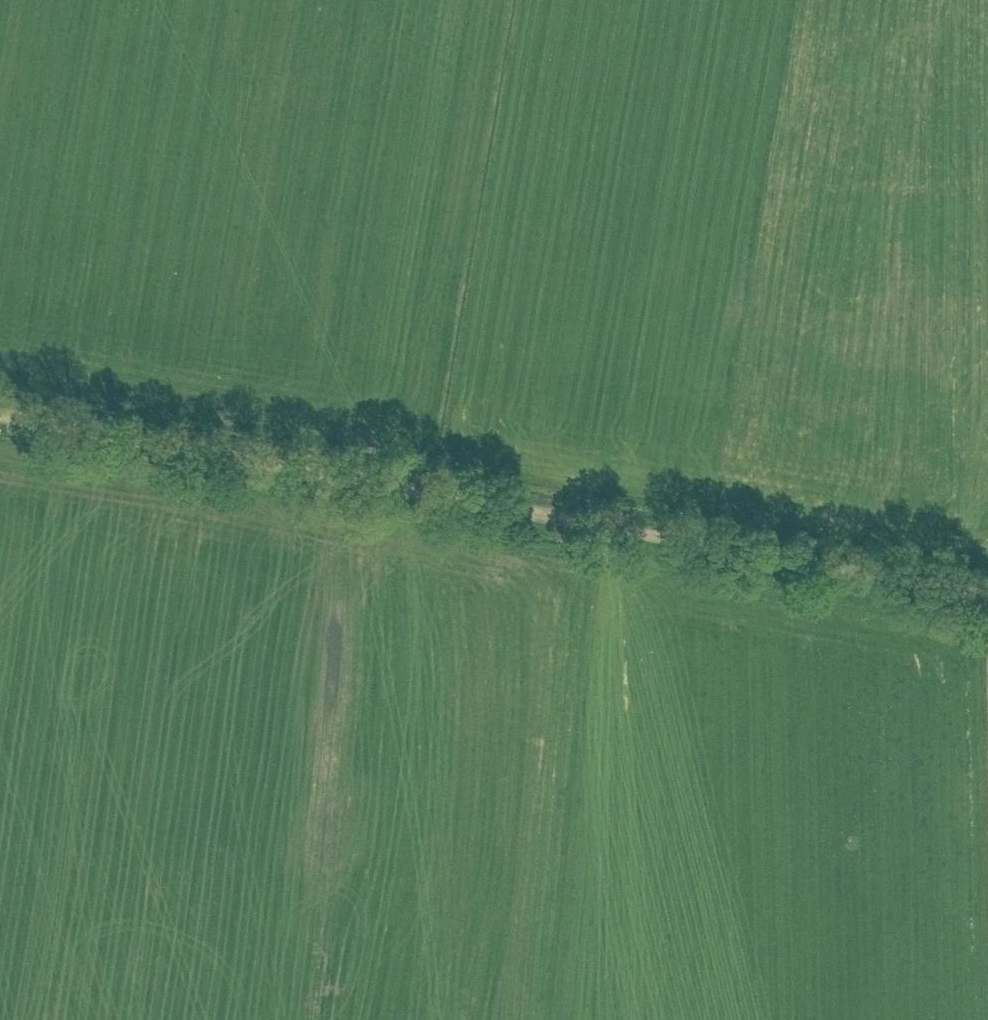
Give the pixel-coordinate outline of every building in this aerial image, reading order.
[(603,436),(601,452),(613,452),(614,437),(603,436)]
